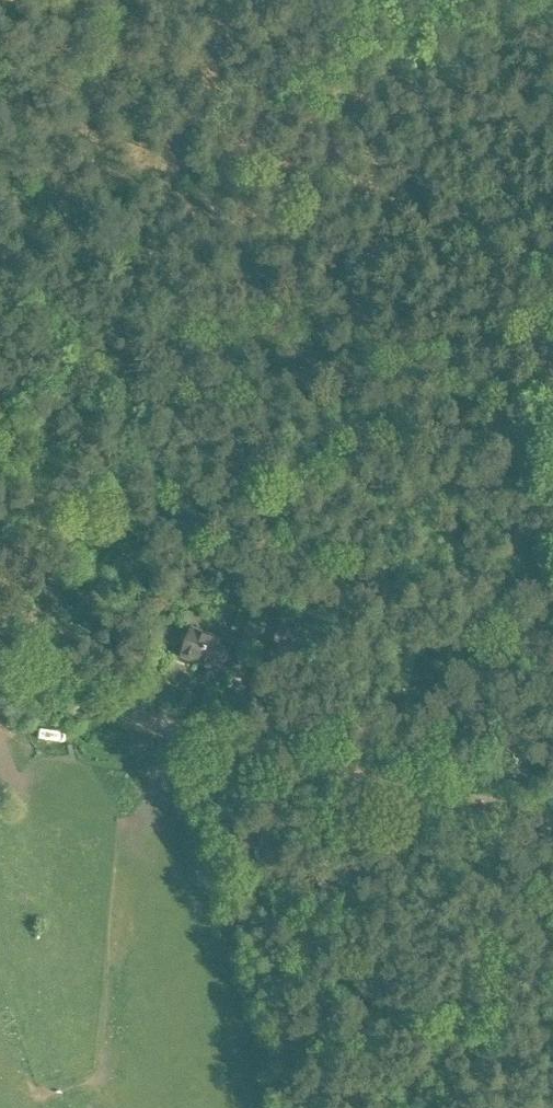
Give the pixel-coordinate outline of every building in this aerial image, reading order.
[(282,624),(271,651),(299,663),(311,636),(282,624)] [(183,653),(224,669),(233,645),(192,629),(183,653)]
